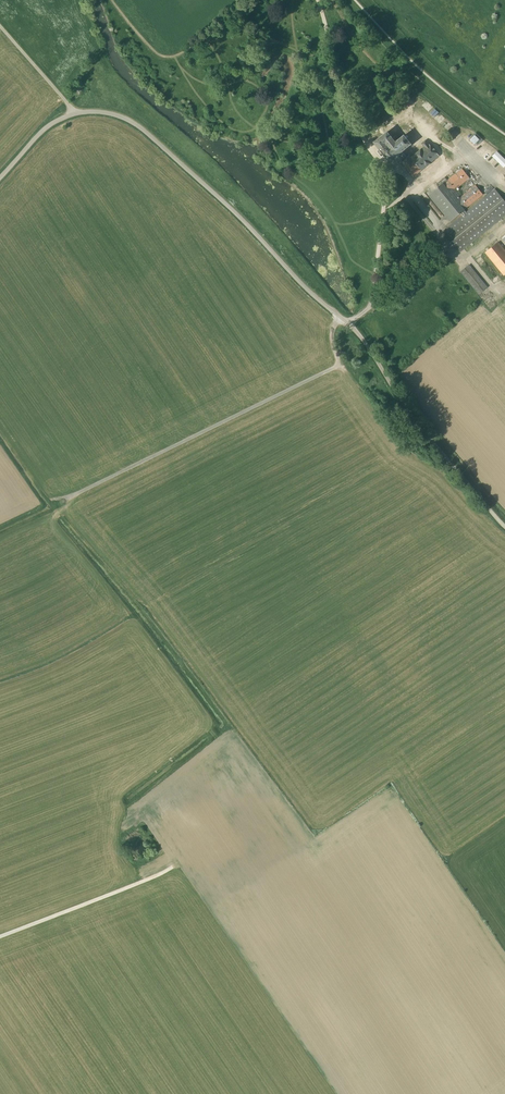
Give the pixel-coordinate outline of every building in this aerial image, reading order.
[(374,143),(389,162),(411,144),(404,136),(395,143),(387,132),(374,143)] [(402,162),(414,176),(439,156),(429,143),(428,143),(425,140),(422,143),(424,146),(411,157),(410,155),(402,162)] [(502,164),(497,169),(504,177),(504,167),(502,164)] [(460,252),(504,216),(504,201),(495,189),(466,212),(464,210),(483,195),(475,185),(462,196),(456,189),(469,178),(462,168),(447,180),(445,177),(436,184),(438,187),(428,195),(450,222),(460,214),(462,216),(443,231),(460,252)] [(504,276),(504,275),(504,251),(498,242),(485,253),(504,276)] [(460,272),(478,295),(487,287),(469,265),(460,272)] [(432,286),(440,280),(435,272),(426,279),(432,286)] [(431,287),(433,290),(442,283),(440,280),(431,287)] [(441,295),(444,299),(454,293),(451,289),(441,295)]
